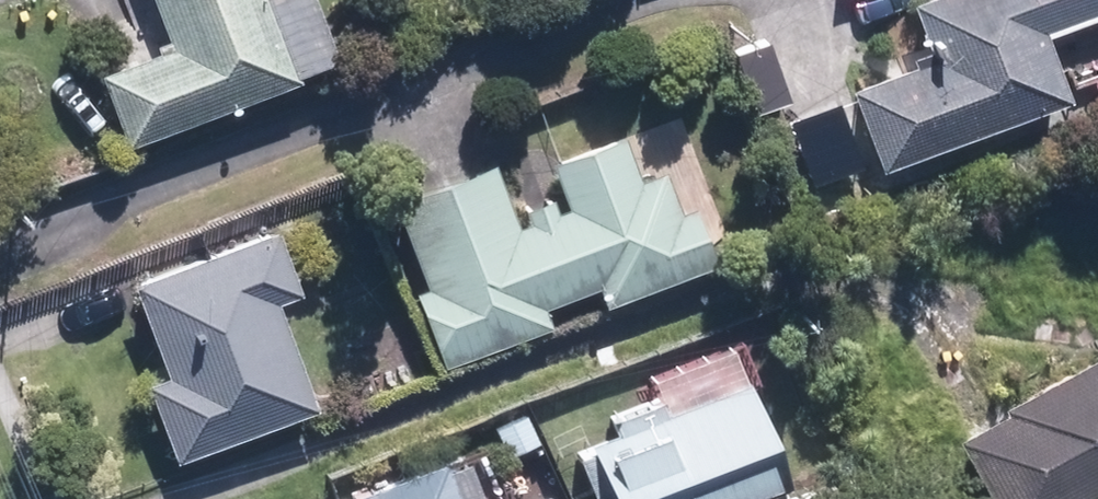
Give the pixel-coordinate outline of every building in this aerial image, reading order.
[(304,82),(298,66),(346,51),(330,0),(158,0),(170,39),(104,60),(129,138),(304,82)] [(938,47),(855,80),(888,164),(1084,85),(1058,22),(1097,6),(1097,0),(919,0),(938,47)] [(608,299),(728,254),(674,110),(558,154),(571,188),(520,206),(498,146),(396,184),(431,280),(419,284),(447,359),(558,318),(551,299),(601,280),(608,299)] [(184,457),(325,401),(282,294),(311,282),(284,214),(135,273),(172,364),(150,373),(184,457)] [(592,498),(613,490),(616,498),(731,498),(748,493),(752,491),(812,468),(758,327),(655,366),(665,390),(602,414),(608,432),(572,446),(592,498)] [(958,421),(1004,498),(1092,498),(1097,495),(1097,337),(958,421)] [(459,444),(329,498),(482,498),(459,444)] [(833,460),(812,468),(752,491),(748,493),(750,498),(848,498),(833,460)]
